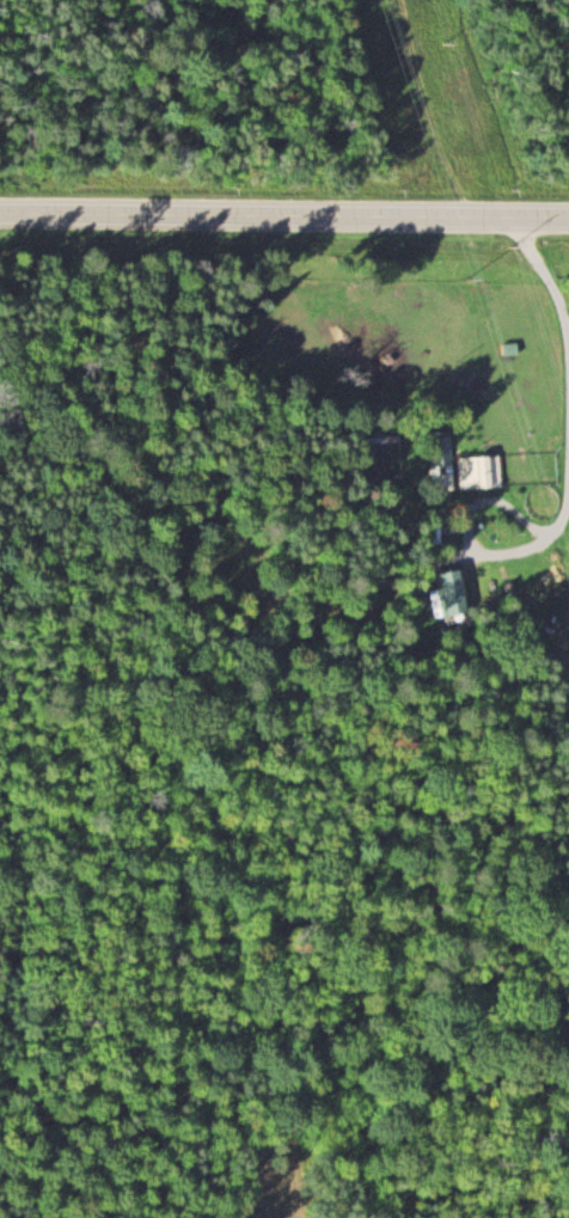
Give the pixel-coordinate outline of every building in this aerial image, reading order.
[(456,490),(453,432),(432,433),(435,491),(456,490)] [(503,488),(503,455),(460,456),(461,488),(503,488)] [(472,613),(465,568),(445,571),(452,616),(472,613)]
